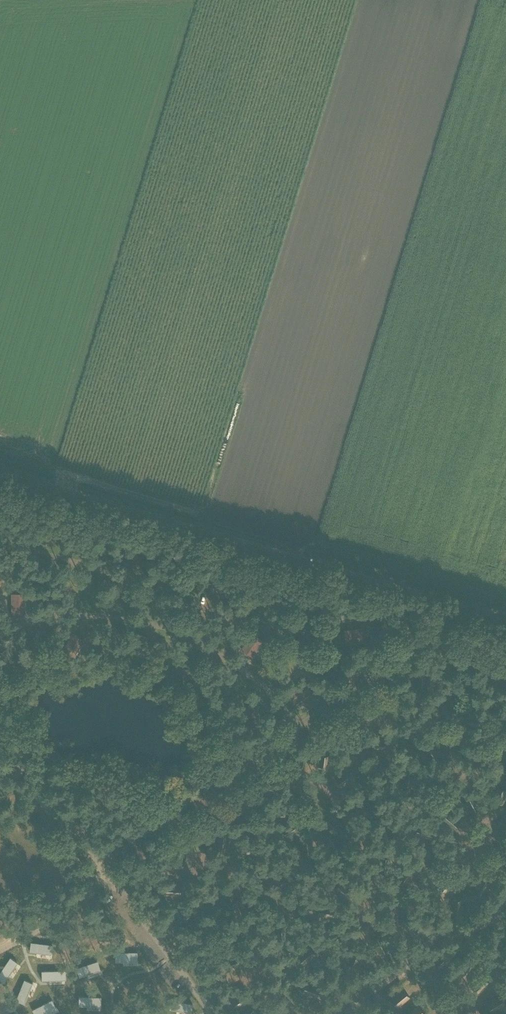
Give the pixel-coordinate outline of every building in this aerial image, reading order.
[(12,614),(25,614),(25,594),(11,594),(12,614)] [(346,644),(365,642),(363,629),(344,631),(346,644)] [(74,657),(84,640),(73,633),(63,650),(74,657)] [(241,650),(253,657),(263,640),(252,633),(241,650)] [(427,686),(428,674),(416,674),(415,686),(420,686),(427,686)] [(448,692),(454,693),(455,682),(443,681),(442,692),(448,692)] [(396,686),(385,687),(386,698),(391,698),(397,697),(396,686)] [(361,708),(360,720),(371,720),(372,708),(368,708),(361,708)] [(464,719),(460,708),(449,712),(451,718),(453,723),(464,719)] [(458,736),(447,731),(445,736),(442,740),(453,746),(458,736)] [(375,751),(386,750),(385,746),(385,739),(374,740),(375,751)] [(422,748),(428,759),(436,754),(429,744),(426,746),(422,748)] [(323,768),(329,768),(330,756),(318,755),(317,767),(323,768)] [(388,760),(376,763),(378,774),(391,771),(390,765),(388,760)] [(293,762),(294,774),(300,773),(306,773),(305,761),(293,762)] [(350,782),(344,772),(335,778),(338,784),(341,788),(350,782)] [(403,784),(413,785),(414,774),(408,773),(404,773),(403,784)] [(273,792),(275,779),(268,778),(260,777),(258,790),(273,792)] [(16,786),(0,791),(0,800),(19,793),(16,786)] [(503,805),(505,796),(505,790),(496,787),(491,801),(497,803),(503,805)] [(347,800),(361,806),(365,797),(351,792),(350,795),(347,800)] [(474,809),(480,806),(473,793),(462,799),(468,812),(474,809)] [(15,822),(22,825),(33,805),(26,802),(15,822)] [(268,805),(268,818),(284,818),(284,806),(268,805)] [(457,825),(460,820),(448,811),(442,820),(453,829),(457,825)] [(344,824),(354,836),(361,830),(351,818),(348,821),(344,824)] [(281,828),(288,838),(301,829),(295,820),(281,828)] [(32,841),(39,844),(50,825),(43,821),(32,841)] [(195,842),(201,829),(190,824),(184,837),(189,839),(195,842)] [(419,825),(415,836),(429,840),(431,835),(433,829),(419,825)] [(222,847),(228,848),(230,832),(218,831),(217,847),(222,847)] [(324,840),(332,852),(342,846),(334,833),(329,836),(324,840)] [(243,850),(248,853),(257,841),(248,834),(239,846),(243,850)] [(315,856),(313,841),(307,842),(300,843),(302,858),(315,856)] [(44,851),(43,859),(66,861),(66,853),(44,851)] [(431,868),(437,870),(442,855),(431,851),(426,866),(431,868)] [(503,871),(505,869),(505,853),(505,852),(495,857),(503,871)] [(183,864),(185,858),(170,853),(167,865),(181,869),(183,864)] [(2,856),(1,864),(23,866),(24,858),(2,856)] [(378,873),(390,874),(391,858),(387,858),(379,857),(378,873)] [(254,881),(270,878),(268,867),(252,869),(254,876),(254,881)] [(407,885),(415,872),(410,870),(405,867),(397,879),(407,885)] [(366,884),(371,880),(363,869),(354,875),(361,887),(366,884)] [(447,893),(457,881),(452,878),(447,874),(438,885),(447,893)] [(481,877),(473,891),(484,897),(491,882),(486,879),(481,877)] [(350,896),(353,891),(340,881),(333,890),(346,900),(350,896)] [(164,895),(180,895),(181,885),(164,885),(164,893),(164,895)] [(12,910),(18,914),(29,894),(22,890),(12,910)] [(235,903),(243,915),(252,909),(244,897),(239,900),(235,903)] [(415,908),(429,914),(433,905),(419,899),(417,903),(415,908)] [(451,900),(451,915),(463,915),(464,900),(451,900)] [(187,920),(198,910),(194,905),(190,901),(179,911),(187,920)] [(220,923),(223,909),(217,907),(211,906),(208,921),(220,923)] [(319,906),(318,917),(333,918),(333,913),(334,907),(319,906)] [(405,921),(401,924),(409,935),(418,928),(409,917),(405,921)] [(338,943),(348,933),(344,929),(341,925),(330,936),(338,943)] [(282,945),(288,944),(287,928),(274,929),(275,945),(282,945)] [(379,953),(389,948),(383,935),(378,938),(372,940),(379,953)] [(259,954),(264,952),(258,938),(247,942),(253,956),(259,954)] [(31,942),(29,951),(51,954),(52,945),(31,942)] [(300,960),(303,965),(315,956),(308,946),(296,956),(300,960)] [(438,966),(443,970),(454,956),(445,949),(434,963),(438,966)] [(347,963),(358,967),(362,955),(357,952),(352,951),(347,963)] [(137,952),(115,953),(115,962),(137,962),(137,952)] [(225,971),(240,966),(238,960),(236,954),(221,959),(225,971)] [(0,972),(0,980),(4,982),(17,963),(10,958),(0,972)] [(97,961),(76,968),(79,977),(100,970),(97,961)] [(461,982),(471,968),(462,962),(453,976),(457,979),(461,982)] [(65,971),(41,971),(42,980),(66,979),(65,971)] [(475,991),(479,995),(490,983),(482,975),(470,987),(475,991)] [(24,980),(16,1000),(24,1004),(32,983),(24,980)] [(304,987),(302,993),(317,998),(321,988),(306,982),(304,987)] [(399,1008),(409,998),(406,994),(401,989),(390,998),(399,1008)] [(238,1008),(250,999),(243,990),(231,998),(238,1008)] [(505,1006),(500,995),(486,1003),(489,1008),(492,1013),(505,1006)] [(79,997),(79,1006),(101,1006),(101,997),(79,997)] [(296,1011),(287,999),(278,1007),(284,1013),(292,1013),(296,1011)] [(32,1010),(34,1013),(44,1013),(56,1008),(52,1000),(32,1010)] [(171,1000),(169,1009),(190,1013),(192,1004),(171,1000)]
